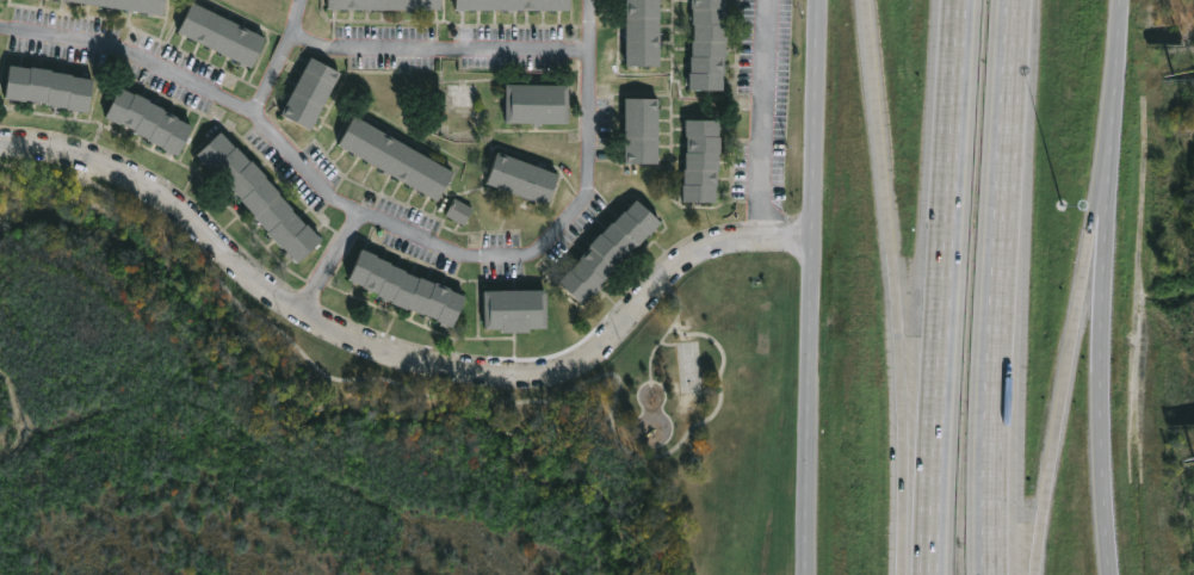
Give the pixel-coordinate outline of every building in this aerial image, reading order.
[(163,13),(78,0),(165,0),(163,13)] [(328,8),(328,0),(441,0),(441,10),(334,8),(328,8)] [(456,10),(456,0),(571,0),(571,10),(462,10),(456,10)] [(626,64),(627,0),(661,0),(660,64),(626,64)] [(692,7),(692,0),(725,0),(725,1),(725,7),(728,7),(728,41),(725,73),(723,73),(723,89),(689,89),(692,55),(693,56),(693,39),(694,39),(694,7),(692,7)] [(265,37),(250,67),(178,31),(193,1),(265,37)] [(311,126),(309,130),(280,115),(311,56),(341,73),(311,126)] [(24,67),(30,68),(30,66),(51,69),(51,70),(93,79),(87,112),(47,104),(47,103),(4,97),(8,64),(24,67)] [(478,84),(478,106),(453,106),(453,95),(448,95),(448,84),(478,84)] [(569,85),(569,124),(543,123),(543,126),(533,125),(533,123),(506,123),(507,84),(569,85)] [(128,91),(150,99),(149,101),(178,116),(177,118),(192,125),(178,156),(165,153),(166,149),(148,140),(149,137),(106,117),(119,87),(128,91)] [(657,163),(623,163),(625,97),(658,98),(657,163)] [(456,172),(440,202),(339,143),(354,115),(456,172)] [(720,125),(719,169),(716,169),(716,202),(682,200),(682,183),(685,183),(687,152),(688,136),(686,136),(686,119),(720,119),(720,125)] [(225,136),(267,175),(266,178),(279,191),(278,193),(307,224),(308,223),(322,240),(320,242),(321,245),(317,248),(315,246),(298,262),(291,255),(289,259),(284,254),(286,252),(254,216),(255,215),(242,199),(198,153),(221,131),(225,136)] [(559,173),(549,204),(488,181),(499,152),(559,173)] [(638,199),(663,222),(641,247),(638,245),(583,305),(559,283),(568,273),(565,271),(569,268),(571,271),(602,233),(613,222),(614,223),(638,199)] [(449,216),(466,226),(475,210),(458,201),(449,216)] [(414,276),(435,283),(437,282),(465,296),(452,327),(447,324),(446,327),(439,323),(440,321),(423,314),(408,309),(408,310),(384,299),(384,298),(378,296),(379,293),(349,279),(363,248),(378,255),(377,256),(414,276)] [(530,329),(530,333),(502,333),(502,328),(484,329),(484,291),(547,290),(547,328),(530,329)]
